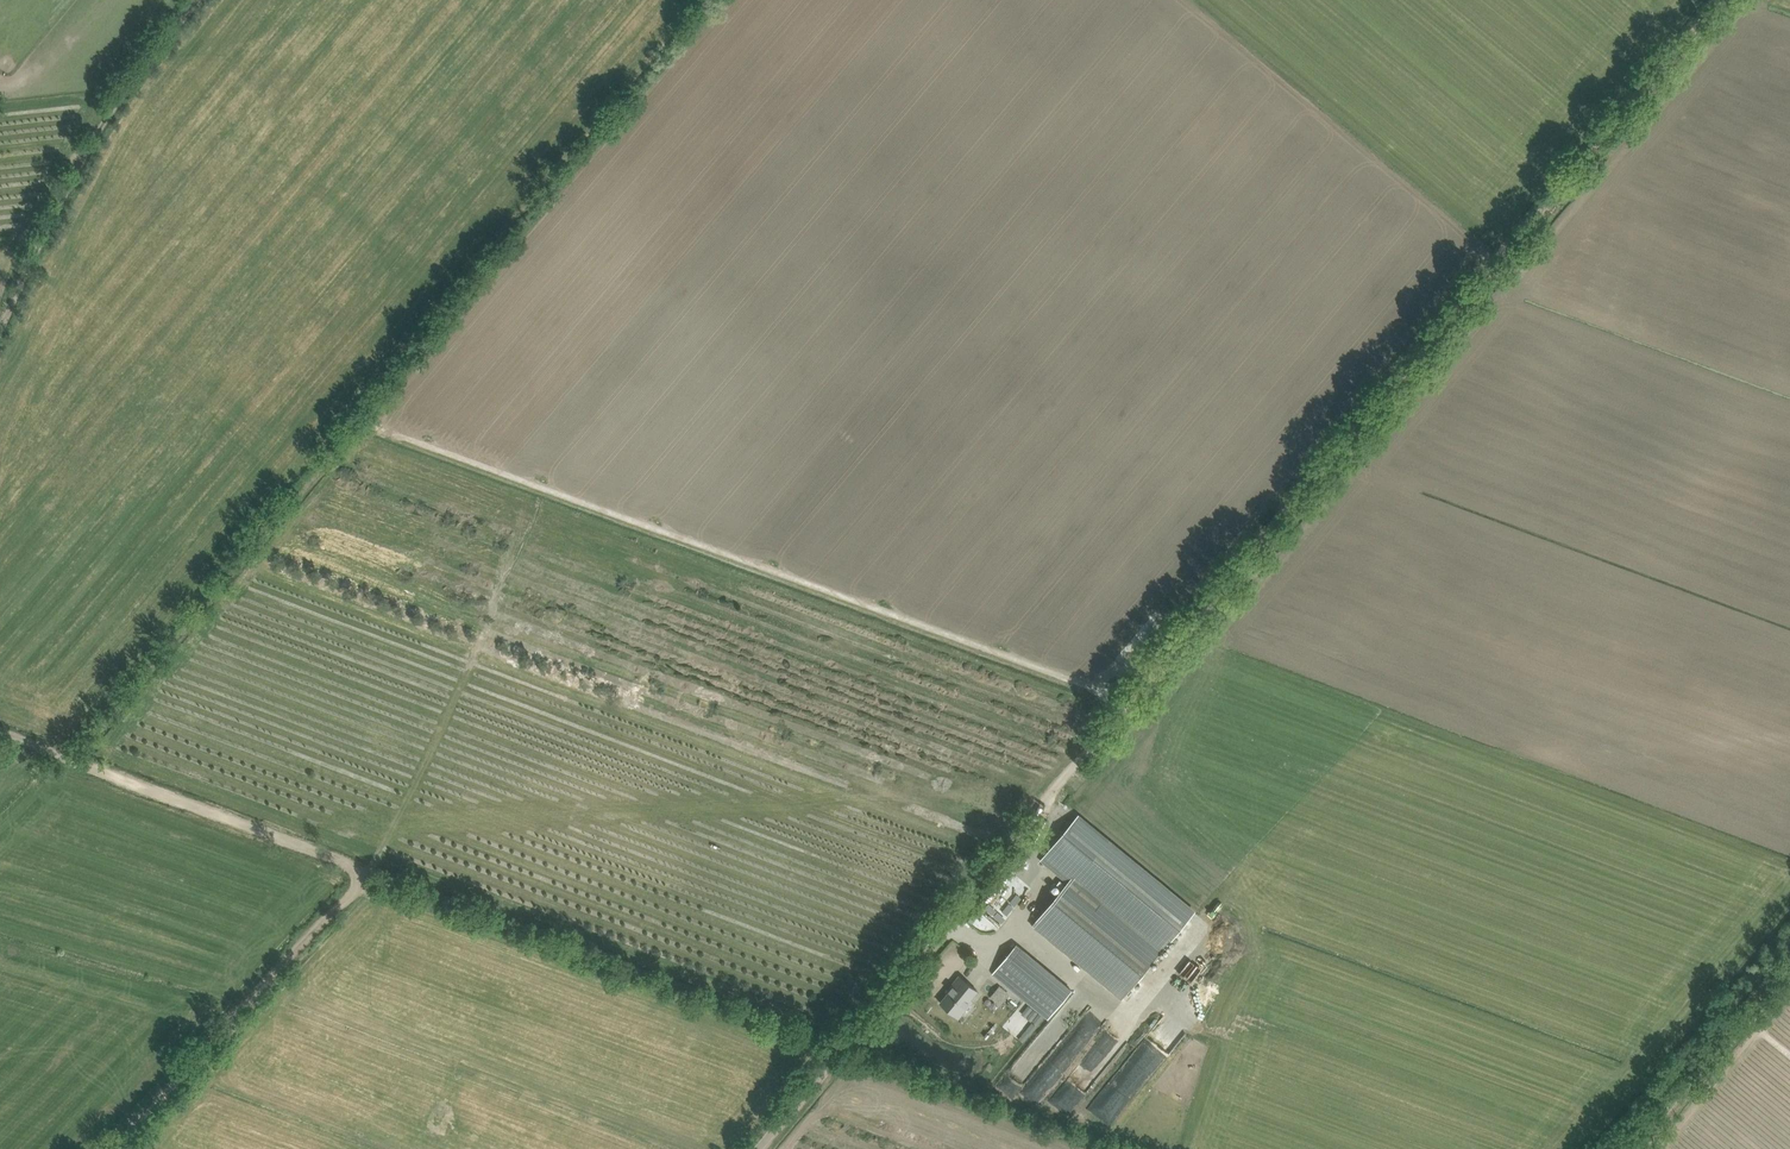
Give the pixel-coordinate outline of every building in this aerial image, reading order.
[(1163,950),(1195,912),(1105,838),(1073,876),(1033,925),(1042,933),(1123,999),(1163,950)] [(987,936),(996,928),(981,912),(973,920),(987,936)] [(1073,990),(1026,952),(1017,944),(993,973),(1049,1019),(1073,990)] [(978,991),(969,984),(960,976),(952,985),(947,991),(949,993),(941,1003),(950,1010),(959,1018),(973,1001),(971,999),(978,991)] [(1009,995),(999,987),(991,997),(1001,1005),(1009,995)] [(1028,1054),(1037,1063),(1057,1044),(1049,1035),(1028,1054)] [(1054,1061),(1031,1084),(1041,1093),(1063,1070),(1054,1061)]
